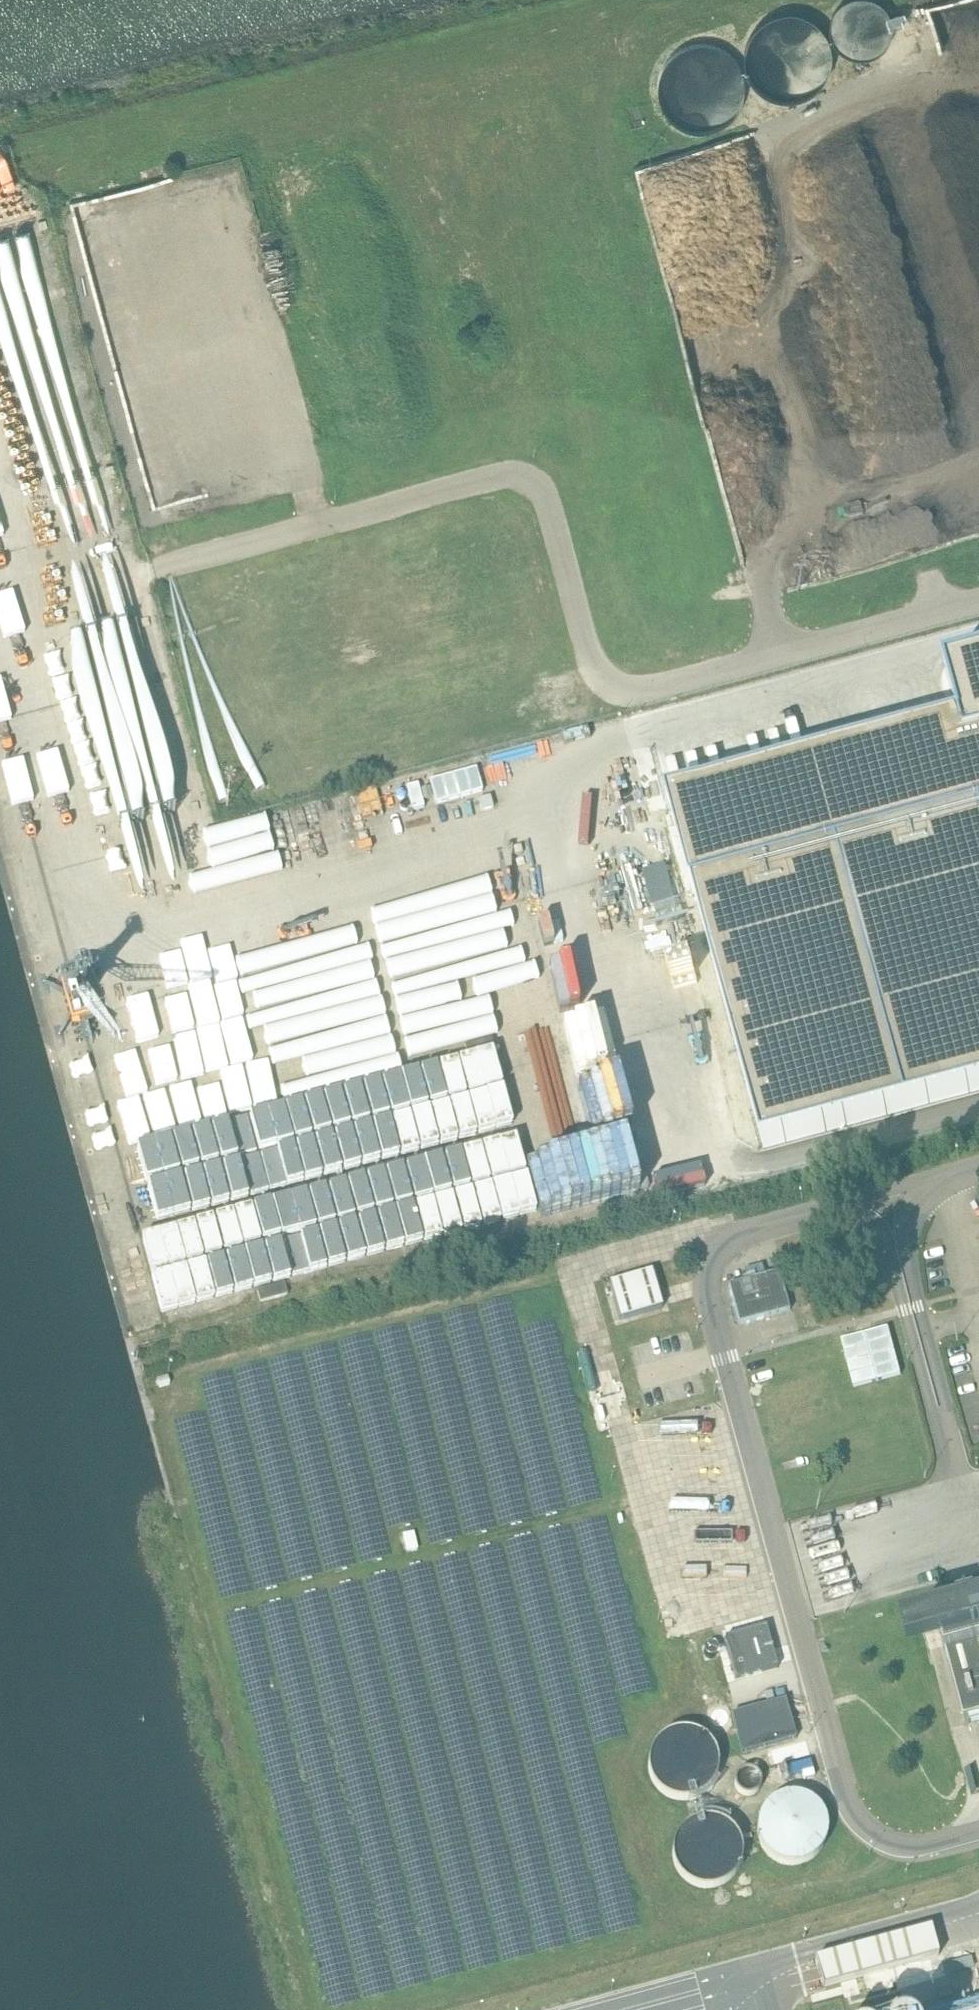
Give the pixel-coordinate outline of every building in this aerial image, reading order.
[(660,815),(750,1148),(978,1086),(978,662),(934,674),(951,736),(887,753),(881,734),(854,741),(859,761),(743,792),(738,773),(711,780),(716,800),(660,815)] [(620,1321),(663,1309),(653,1273),(610,1285),(620,1321)] [(790,1311),(779,1273),(729,1287),(739,1325),(790,1311)] [(413,1532),(404,1534),(408,1552),(417,1550),(413,1532)] [(968,1588),(944,1594),(948,1608),(972,1602),(968,1588)] [(936,1614),(939,1625),(904,1634),(911,1660),(946,1651),(965,1726),(978,1722),(978,1604),(936,1614)] [(766,1627),(724,1638),(736,1680),(778,1669),(766,1627)] [(794,1738),(783,1699),(729,1714),(740,1752),(794,1738)] [(734,1760),(742,1774),(759,1765),(751,1750),(734,1760)] [(754,1830),(755,1840),(759,1850),(766,1857),(774,1863),(784,1866),(794,1867),(804,1864),(813,1858),(820,1851),(824,1842),(826,1832),(825,1821),(821,1812),(814,1804),(806,1798),(796,1795),(786,1795),(776,1798),(767,1803),(760,1811),(756,1820),(754,1830)] [(823,1986),(938,1955),(931,1928),(816,1959),(823,1986)] [(888,1970),(871,1975),(875,1990),(927,1975),(924,1966),(889,1975),(888,1970)]
